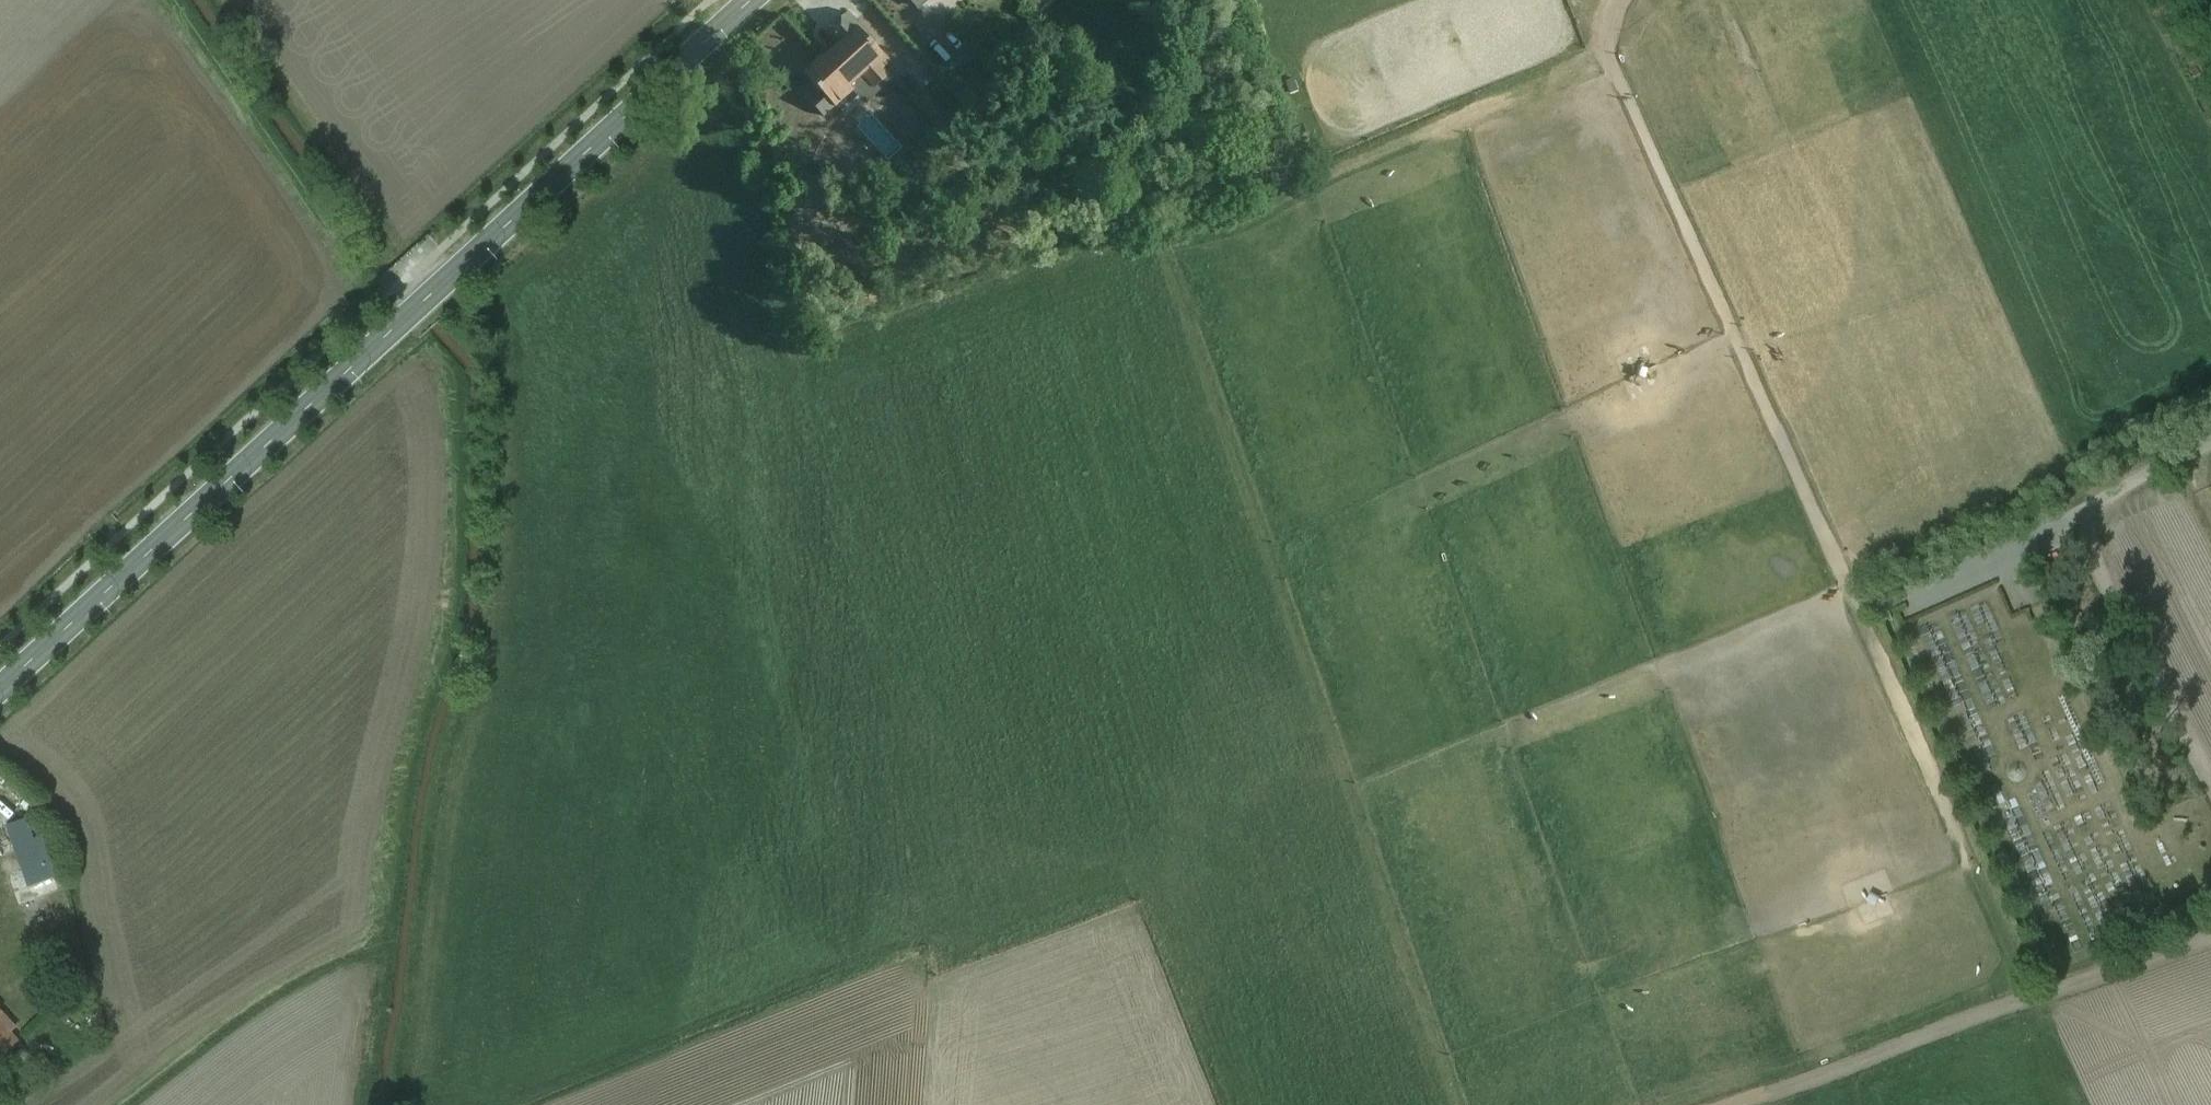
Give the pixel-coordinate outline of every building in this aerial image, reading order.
[(925,0),(908,0),(916,8),(925,0)] [(843,109),(889,68),(854,29),(808,70),(843,109)] [(1888,602),(1877,607),(1884,621),(1894,617),(1888,602)] [(1971,678),(1953,626),(1929,634),(1938,659),(1948,656),(1957,683),(1971,678)] [(30,871),(55,871),(54,828),(29,828),(30,871)]
